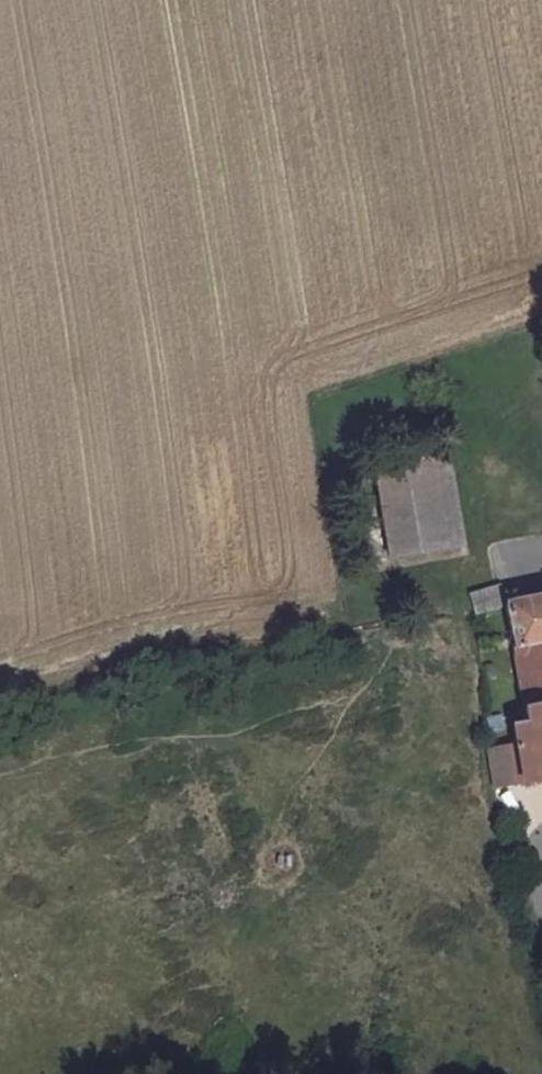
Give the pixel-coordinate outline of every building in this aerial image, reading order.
[(433,441),(375,456),(392,542),(453,529),(433,441)] [(475,599),(512,591),(507,570),(471,579),(475,599)] [(512,591),(535,716),(541,714),(541,584),(512,591)] [(535,716),(521,721),(526,744),(499,750),(507,786),(535,780),(535,782),(541,780),(541,714),(535,716)]
